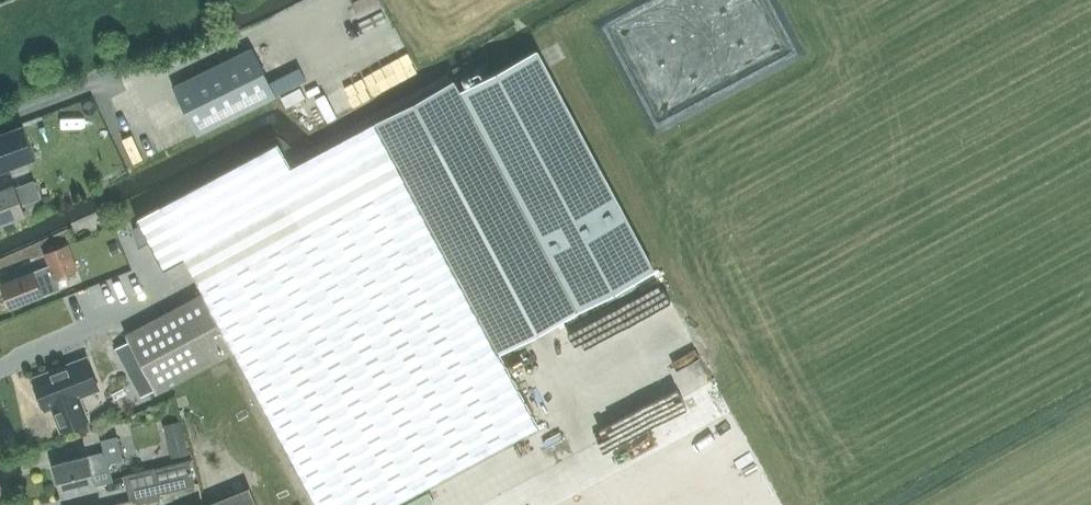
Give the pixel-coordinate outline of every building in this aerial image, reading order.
[(198,135),(277,96),(253,47),(173,86),(198,135)] [(547,68),(539,52),(538,50),(460,91),(458,93),(452,81),(376,121),(397,160),(406,177),(467,290),(480,315),(500,353),(578,311),(655,270),(547,68)] [(186,114),(163,121),(168,138),(191,131),(186,114)] [(35,158),(34,156),(53,148),(46,129),(28,136),(24,125),(0,135),(0,171),(35,158)] [(165,269),(185,258),(290,202),(300,196),(305,194),(300,186),(295,175),(278,143),(137,218),(159,259),(165,269)] [(185,258),(204,293),(235,351),(318,504),(393,504),(539,427),(500,353),(480,315),(467,290),(406,177),(321,224),(305,194),(300,196),(290,202),(185,258)] [(0,190),(0,223),(26,213),(23,203),(41,197),(35,180),(16,187),(15,184),(0,190)] [(10,309),(44,295),(60,288),(56,279),(79,269),(68,243),(44,253),(48,265),(34,270),(0,284),(10,309)] [(235,351),(204,293),(126,334),(157,393),(235,351)] [(60,431),(88,420),(79,397),(98,389),(86,357),(33,378),(34,382),(32,386),(34,391),(38,393),(45,410),(51,408),(60,431)] [(524,384),(544,374),(537,360),(517,370),(524,384)] [(557,504),(780,504),(731,412),(557,504)] [(171,455),(188,450),(178,418),(161,423),(171,455)] [(110,464),(124,460),(118,436),(101,440),(104,452),(90,455),(89,454),(54,463),(62,495),(98,487),(94,471),(110,466),(110,464)] [(162,465),(124,475),(130,500),(111,504),(138,504),(161,499),(160,494),(196,485),(196,484),(189,459),(187,459),(175,462),(162,465)]
